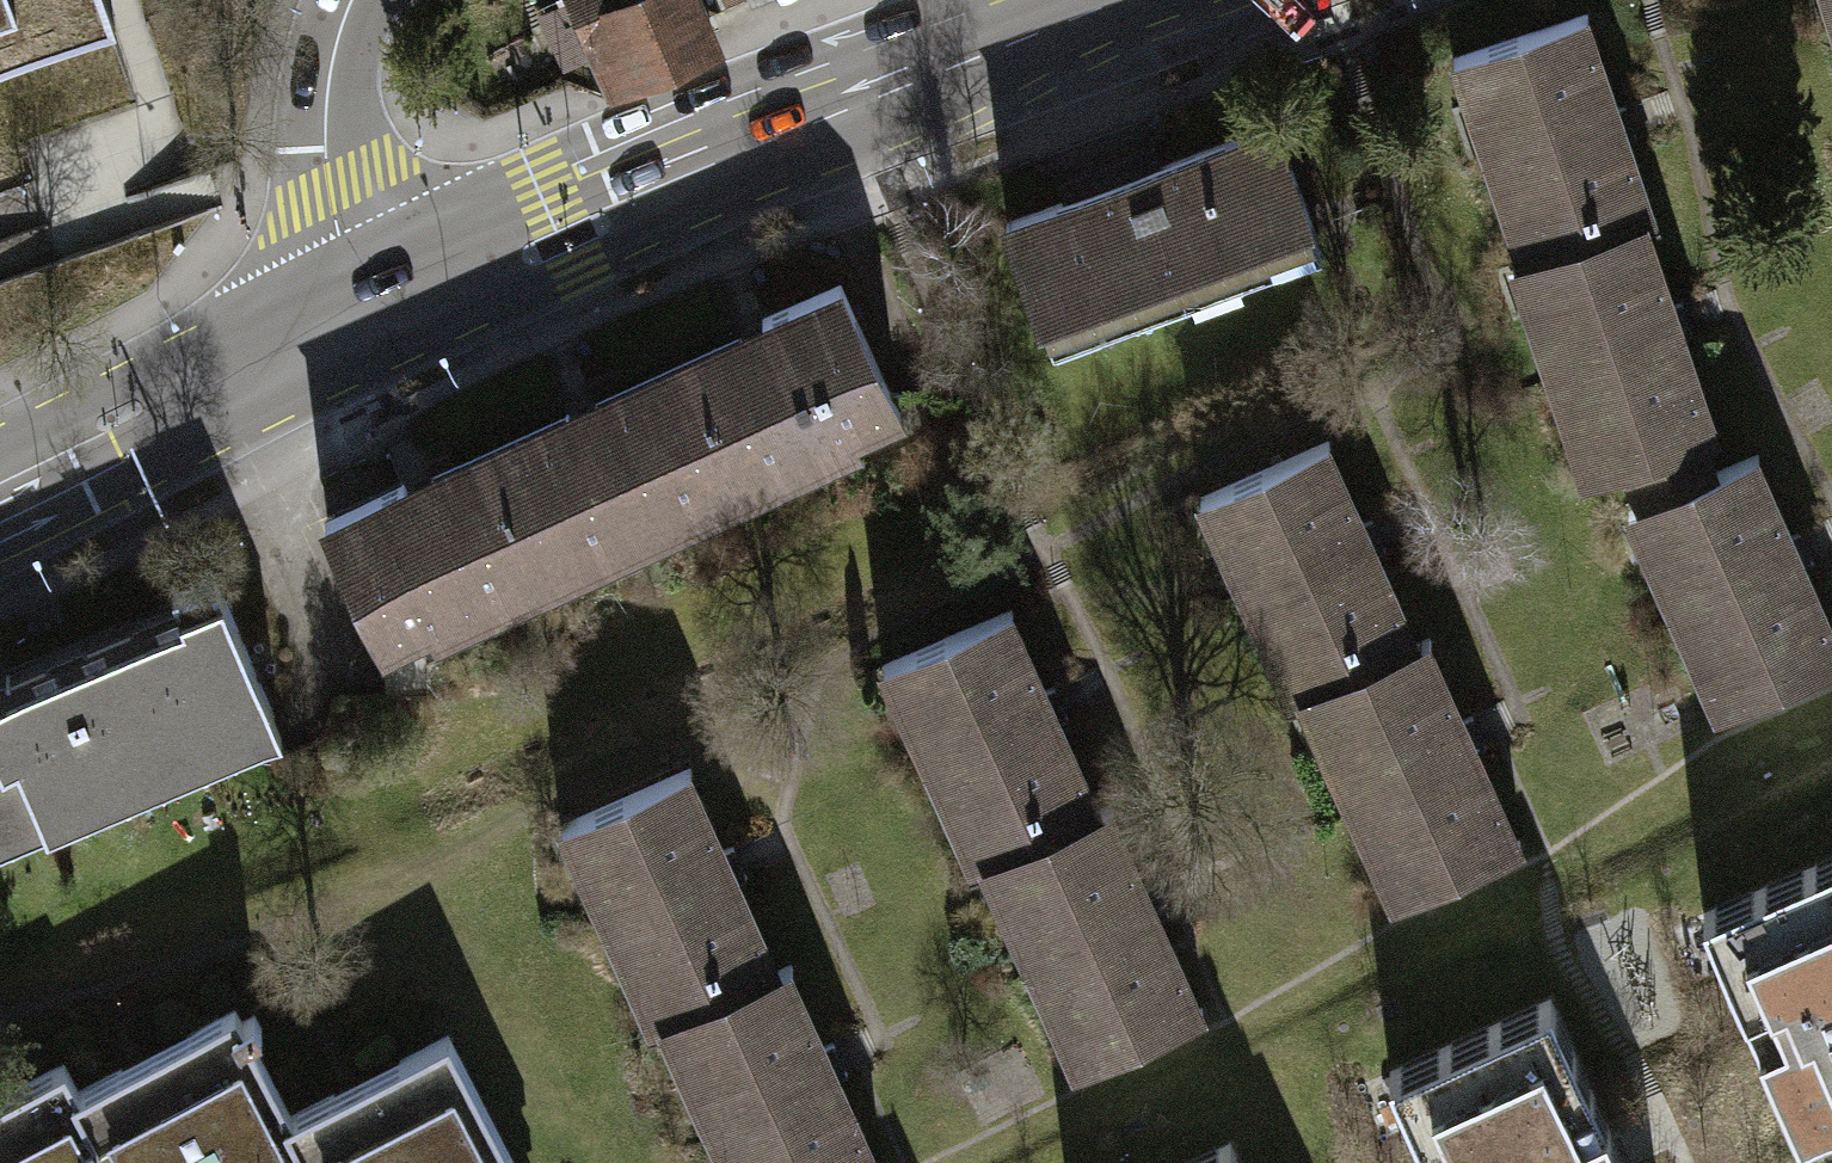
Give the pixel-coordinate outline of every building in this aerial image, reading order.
[(103,27),(105,33),(115,30),(105,0),(0,0),(0,63),(103,27)] [(607,94),(712,48),(697,14),(690,0),(565,0),(607,94)] [(697,14),(728,0),(690,0),(697,14)] [(1584,15),(1457,57),(1473,104),(1484,101),(1536,258),(1641,223),(1652,220),(1584,15)] [(1273,123),(1003,222),(1045,337),(1315,238),(1273,123)] [(1641,223),(1536,258),(1527,261),(1598,471),(1628,461),(1642,503),(1713,472),(1700,438),(1712,434),(1641,223)] [(765,336),(686,372),(736,481),(896,408),(836,278),(756,315),(765,336)] [(736,481),(686,372),(490,462),(540,570),(689,501),(696,517),(743,495),(736,481)] [(1417,644),(1329,441),(1214,491),(1302,693),(1314,688),(1417,644)] [(1642,503),(1710,653),(1695,659),(1717,708),(1831,656),(1831,637),(1751,455),(1713,472),(1642,503)] [(377,644),(540,570),(490,462),(407,501),(396,478),(317,514),(377,644)] [(270,715),(210,573),(174,588),(184,610),(0,688),(0,828),(270,715)] [(1101,814),(1013,611),(898,661),(986,863),(998,858),(1101,814)] [(1426,640),(1417,644),(1314,688),(1403,893),(1514,844),(1426,640)] [(777,972),(689,770),(574,819),(662,1022),(674,1016),(777,972)] [(1110,810),(1101,814),(998,858),(1087,1063),(1199,1014),(1110,810)] [(1693,910),(1801,1162),(1831,1162),(1831,852),(1693,910)] [(777,972),(674,1016),(738,1162),(871,1162),(786,968),(777,972)] [(1377,1070),(1419,1162),(1616,1162),(1541,997),(1377,1070)] [(284,1112),(232,1007),(72,1086),(110,1162),(309,1162),(284,1112)] [(309,1162),(508,1162),(444,1034),(284,1112),(309,1162)] [(72,1086),(61,1064),(0,1095),(0,1162),(110,1162),(72,1086)] [(1177,1162),(1229,1162),(1219,1143),(1177,1162)]
